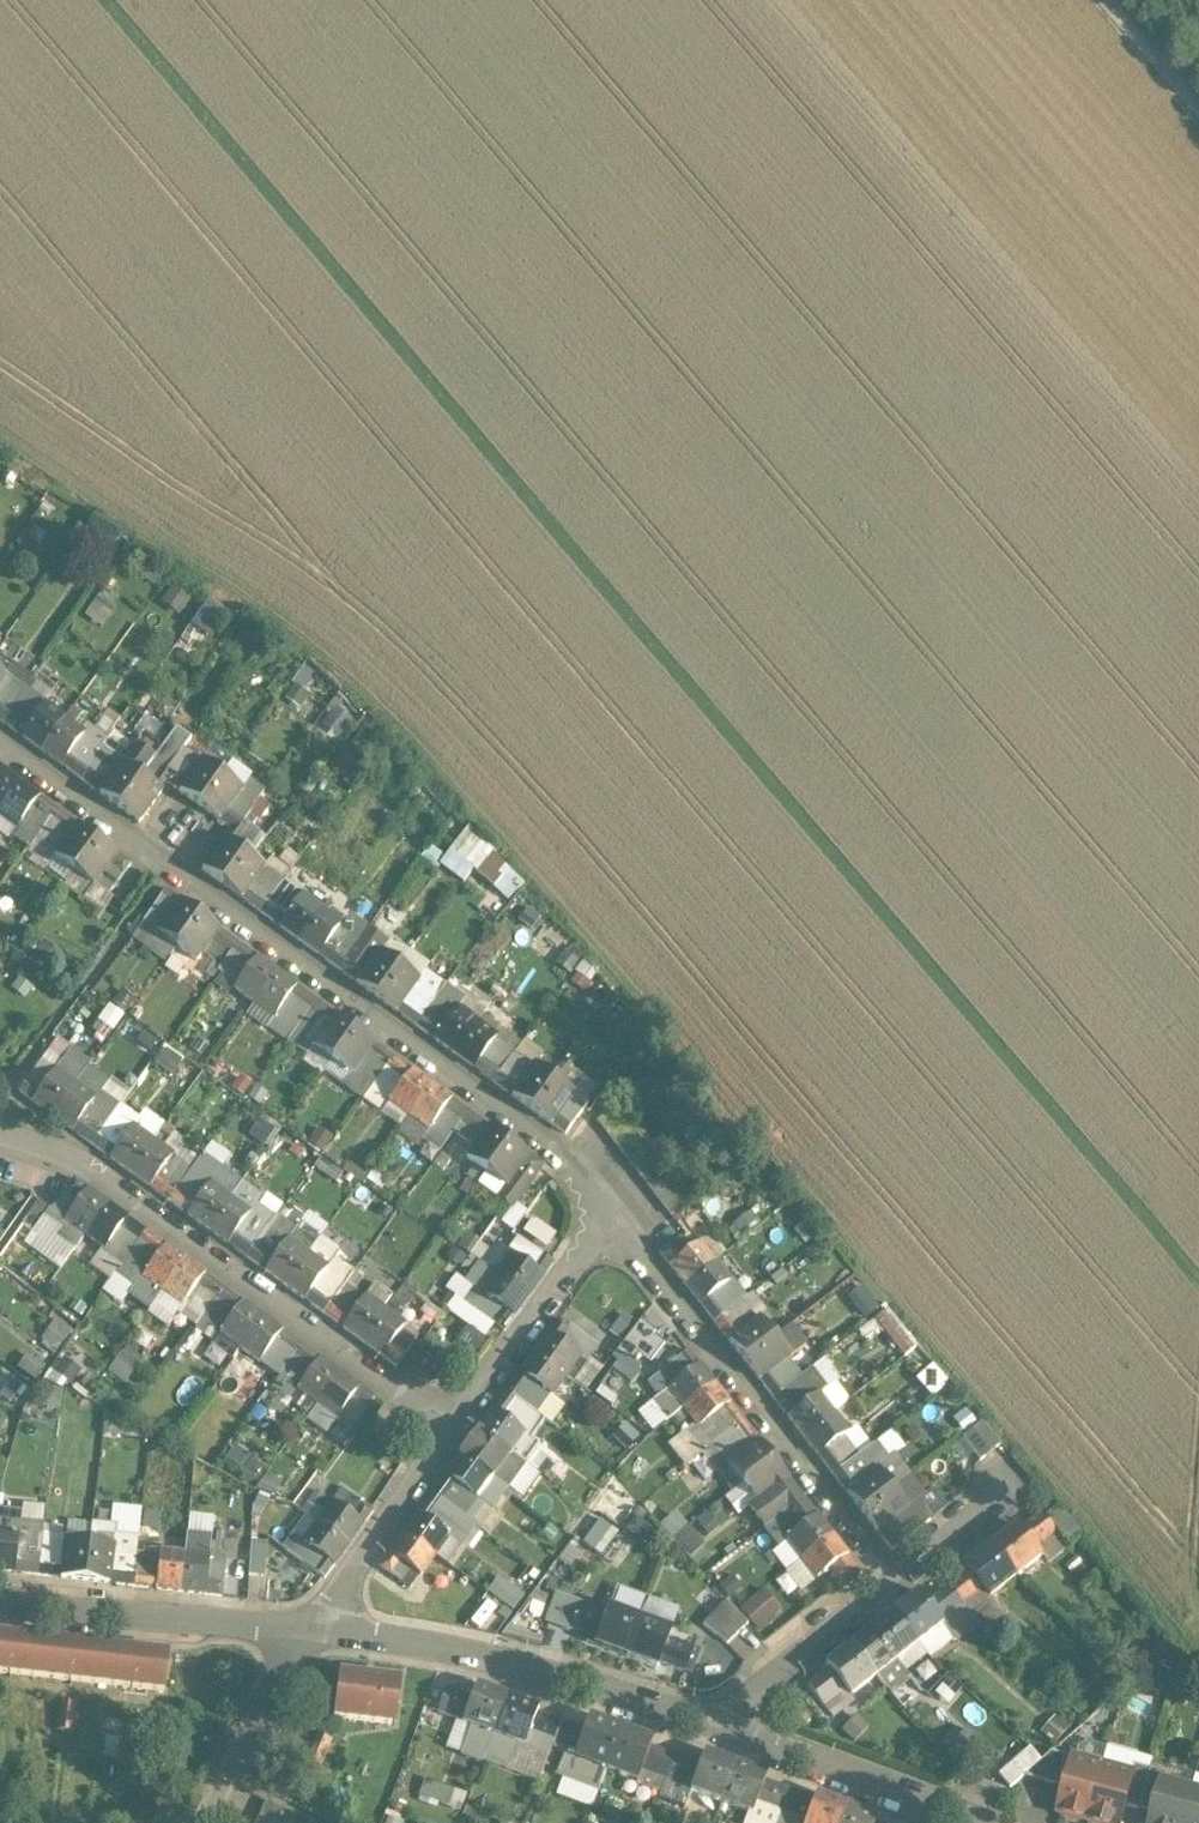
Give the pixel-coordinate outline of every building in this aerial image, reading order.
[(212,596),(195,619),(212,632),(230,608),(212,596)] [(26,693),(7,679),(6,679),(1,687),(20,700),(20,701),(26,693)] [(1,687),(0,688),(0,705),(11,713),(19,703),(20,701),(20,700),(1,687)] [(37,717),(19,703),(11,713),(30,727),(37,717)] [(0,705),(0,722),(3,724),(11,713),(0,705)] [(30,727),(22,738),(41,752),(64,721),(63,721),(44,707),(30,727)] [(81,715),(72,709),(63,721),(64,721),(73,727),(81,715)] [(11,713),(3,724),(22,738),(30,727),(11,713)] [(64,721),(41,752),(61,767),(69,756),(78,744),(84,736),(83,735),(73,727),(64,721)] [(153,762),(141,777),(161,792),(167,784),(168,783),(161,778),(169,768),(181,751),(193,736),(179,726),(153,762)] [(106,742),(88,729),(83,735),(84,736),(78,744),(95,756),(104,744),(106,742)] [(95,756),(78,744),(69,756),(87,769),(96,757),(95,756)] [(125,760),(104,744),(95,756),(96,757),(116,771),(122,763),(125,760)] [(153,762),(133,748),(125,760),(122,763),(141,777),(153,762)] [(181,751),(169,768),(187,781),(199,764),(181,751)] [(87,769),(69,756),(61,767),(80,781),(88,770),(87,769)] [(116,771),(96,757),(87,769),(88,770),(107,783),(116,771)] [(187,781),(179,792),(199,807),(222,776),(202,761),(187,781)] [(107,783),(99,794),(119,809),(141,777),(122,763),(116,771),(107,783)] [(187,781),(169,768),(161,778),(168,783),(167,784),(179,792),(187,781)] [(0,769),(0,809),(19,783),(0,769)] [(107,783),(88,770),(80,781),(99,794),(107,783)] [(222,776),(199,807),(219,821),(227,810),(237,796),(241,790),(241,789),(222,776)] [(141,777),(119,809),(139,823),(161,792),(141,777)] [(247,781),(241,789),(241,790),(237,796),(253,807),(263,793),(247,781)] [(0,809),(0,817),(16,828),(16,829),(31,809),(39,798),(19,783),(0,809)] [(253,807),(237,796),(227,810),(243,822),(249,814),(254,807),(253,807)] [(58,811),(39,798),(31,809),(49,822),(50,822),(58,811)] [(31,809),(16,829),(16,828),(11,835),(29,848),(37,837),(38,837),(49,822),(31,809)] [(243,822),(227,810),(219,821),(230,830),(231,829),(237,833),(244,823),(242,822),(243,822)] [(77,825),(58,811),(50,822),(69,836),(77,825)] [(249,814),(243,822),(250,827),(256,819),(249,814)] [(50,822),(49,822),(38,837),(57,852),(69,836),(50,822)] [(244,823),(237,833),(231,829),(230,830),(224,838),(243,853),(250,858),(250,857),(264,838),(258,833),(250,827),(243,822),(242,822),(244,823)] [(97,840),(77,825),(69,836),(57,852),(54,856),(74,871),(97,840)] [(445,860),(470,879),(478,869),(515,897),(532,875),(470,827),(445,860)] [(243,853),(224,838),(201,869),(221,883),(243,853)] [(97,840),(74,871),(94,885),(101,875),(108,865),(116,854),(97,840)] [(243,853),(221,883),(241,898),(249,887),(262,869),(264,867),(250,857),(250,858),(243,853)] [(130,864),(116,854),(108,865),(122,875),(130,864)] [(290,872),(270,858),(264,867),(262,869),(282,883),(285,879),(290,872)] [(122,875),(108,865),(101,875),(115,885),(122,875)] [(282,883),(262,869),(249,887),(268,901),(269,901),(277,889),(282,883)] [(304,892),(285,879),(282,883),(277,889),(296,903),(302,894),(302,895),(304,892)] [(268,901),(249,887),(241,898),(260,912),(268,901)] [(296,903),(277,889),(269,901),(287,914),(296,903)] [(179,900),(165,890),(157,901),(171,911),(179,900)] [(287,914),(279,925),(299,940),(322,909),(312,902),(302,895),(302,894),(296,903),(287,914)] [(328,901),(318,894),(312,902),(322,909),(328,901)] [(157,931),(176,946),(199,914),(179,900),(171,911),(157,931)] [(157,901),(143,921),(157,931),(171,911),(157,901)] [(269,901),(268,901),(260,912),(279,925),(287,914),(269,901)] [(322,909),(299,940),(319,954),(327,943),(336,931),(341,923),(322,909)] [(219,929),(199,914),(176,946),(196,960),(211,940),(219,929)] [(367,929),(346,915),(341,923),(336,931),(354,944),(356,945),(367,929)] [(238,943),(219,929),(211,940),(229,953),(230,954),(238,943)] [(387,944),(367,929),(356,945),(374,958),(379,951),(382,952),(387,944)] [(354,944),(336,931),(327,943),(345,956),(354,944)] [(229,953),(211,940),(203,951),(215,960),(221,964),(229,953)] [(257,956),(238,943),(230,954),(249,968),(257,956)] [(345,956),(327,943),(319,954),(338,968),(346,957),(345,956)] [(356,945),(354,944),(345,956),(346,957),(365,971),(374,958),(356,945)] [(60,956),(47,947),(40,955),(53,965),(60,956)] [(365,971),(357,982),(377,996),(399,965),(382,952),(379,951),(374,958),(365,971)] [(230,954),(229,953),(221,964),(218,969),(237,983),(249,968),(230,954)] [(237,983),(234,988),(254,1002),(277,971),(257,956),(249,968),(237,983)] [(365,971),(346,957),(338,968),(357,982),(365,971)] [(215,960),(206,972),(212,977),(218,969),(221,964),(215,960)] [(399,965),(377,996),(396,1011),(404,1000),(416,983),(419,979),(418,979),(399,965)] [(277,971),(254,1002),(273,1016),(274,1016),(279,1009),(288,996),(296,985),(277,971)] [(443,986),(423,972),(418,979),(419,979),(416,983),(434,997),(435,998),(443,986)] [(434,997),(416,983),(404,1000),(423,1013),(434,997)] [(316,999),(296,985),(288,996),(307,1010),(316,999)] [(435,998),(431,1003),(432,1003),(438,1008),(450,990),(444,986),(435,998)] [(450,990),(438,1008),(450,1017),(457,1007),(459,1009),(465,1001),(450,990)] [(307,1010),(288,996),(279,1009),(298,1023),(299,1023),(308,1011),(307,1010)] [(442,1027),(424,1014),(432,1003),(431,1003),(435,998),(434,997),(423,1013),(415,1025),(434,1038),(442,1027)] [(99,1026),(114,1036),(131,1009),(115,999),(99,1026)] [(335,1013),(316,999),(307,1010),(308,1011),(326,1024),(335,1013)] [(423,1013),(404,1000),(396,1011),(415,1025),(423,1013)] [(438,1008),(432,1003),(424,1014),(442,1027),(450,1017),(438,1008)] [(459,1009),(457,1007),(450,1017),(442,1027),(434,1038),(454,1053),(477,1022),(476,1021),(459,1009)] [(298,1023),(279,1009),(274,1016),(273,1016),(267,1024),(287,1038),(298,1023)] [(326,1024),(308,1011),(299,1023),(306,1029),(317,1037),(326,1024)] [(354,1028),(335,1013),(326,1024),(317,1037),(312,1044),(332,1059),(354,1028)] [(521,1042),(482,1014),(476,1021),(477,1022),(496,1036),(493,1041),(512,1055),(513,1054),(521,1042)] [(477,1022),(454,1053),(474,1067),(482,1056),(493,1041),(496,1036),(477,1022)] [(306,1029),(299,1023),(290,1035),(298,1041),(306,1029)] [(374,1042),(354,1028),(332,1059),(350,1072),(351,1073),(355,1069),(366,1053),(374,1042)] [(542,1054),(523,1040),(521,1042),(513,1054),(532,1067),(534,1064),(535,1064),(542,1054)] [(512,1055),(493,1041),(482,1056),(501,1070),(512,1055)] [(393,1056),(374,1042),(366,1053),(385,1067),(393,1056)] [(87,1068),(68,1054),(61,1063),(47,1053),(40,1063),(54,1073),(55,1071),(75,1085),(87,1068)] [(385,1067),(366,1053),(355,1069),(374,1083),(377,1078),(385,1067)] [(532,1067),(513,1054),(512,1055),(501,1070),(520,1084),(532,1067)] [(412,1069),(393,1056),(385,1067),(404,1081),(412,1069)] [(501,1070),(482,1056),(474,1067),(493,1081),(501,1070)] [(40,1063),(19,1092),(32,1102),(54,1073),(40,1063)] [(520,1084),(512,1095),(531,1109),(554,1078),(535,1064),(534,1064),(532,1067),(520,1084)] [(580,1078),(564,1066),(555,1079),(570,1090),(580,1078)] [(404,1081),(385,1067),(377,1078),(396,1091),(404,1081)] [(125,1096),(87,1068),(75,1085),(95,1099),(94,1101),(113,1114),(125,1096)] [(374,1083),(355,1069),(351,1073),(350,1072),(343,1083),(363,1098),(364,1097),(374,1083)] [(431,1084),(412,1069),(404,1081),(396,1091),(389,1101),(409,1115),(431,1084)] [(520,1084),(501,1070),(493,1081),(512,1095),(520,1084)] [(54,1073),(32,1102),(52,1116),(75,1085),(55,1071),(54,1073)] [(396,1091),(377,1078),(374,1083),(364,1097),(382,1110),(389,1101),(396,1091)] [(554,1078),(531,1109),(551,1124),(559,1113),(574,1093),(570,1090),(555,1079),(554,1078)] [(431,1084),(409,1115),(410,1116),(429,1129),(443,1109),(451,1098),(431,1084)] [(75,1085),(52,1116),(72,1130),(94,1101),(95,1099),(75,1085)] [(574,1093),(559,1113),(573,1123),(587,1103),(574,1093)] [(470,1112),(451,1098),(443,1109),(460,1121),(462,1123),(470,1112)] [(94,1101),(72,1130),(91,1144),(99,1133),(98,1133),(107,1120),(113,1114),(94,1101)] [(693,1200),(619,1104),(597,1121),(671,1217),(693,1200)] [(443,1109),(429,1129),(445,1141),(460,1121),(443,1109)] [(489,1126),(470,1112),(462,1123),(463,1124),(481,1137),(489,1126)] [(573,1123),(559,1113),(551,1124),(565,1134),(573,1123)] [(429,1129),(410,1116),(398,1131),(417,1144),(422,1137),(439,1150),(445,1141),(429,1129)] [(140,1117),(133,1127),(152,1141),(160,1131),(140,1117)] [(127,1135),(107,1120),(98,1133),(99,1133),(91,1144),(110,1158),(127,1135)] [(481,1137),(463,1124),(457,1133),(475,1145),(481,1137)] [(475,1145),(466,1157),(486,1171),(509,1140),(489,1126),(481,1137),(475,1145)] [(127,1135),(110,1158),(130,1173),(152,1141),(133,1127),(127,1135)] [(169,1138),(160,1132),(153,1142),(162,1148),(170,1139),(169,1138)] [(201,1155),(172,1134),(169,1138),(170,1139),(162,1148),(172,1156),(172,1157),(190,1170),(191,1169),(201,1155)] [(529,1154),(509,1140),(486,1171),(506,1186),(521,1166),(529,1154)] [(153,1142),(152,1141),(130,1173),(150,1187),(158,1176),(172,1157),(172,1156),(162,1148),(153,1142)] [(450,1160),(441,1153),(433,1163),(443,1170),(450,1160)] [(542,1165),(529,1154),(521,1166),(535,1176),(542,1165)] [(221,1169),(201,1155),(191,1169),(210,1182),(219,1171),(221,1169)] [(172,1157),(158,1176),(176,1189),(190,1170),(172,1157)] [(521,1166),(506,1186),(499,1195),(513,1206),(535,1176),(521,1166)] [(210,1182),(191,1169),(190,1170),(176,1189),(177,1190),(195,1203),(210,1183),(210,1182)] [(219,1171),(210,1182),(210,1183),(230,1198),(239,1185),(219,1171)] [(176,1189),(158,1176),(150,1187),(169,1201),(177,1190),(176,1189)] [(87,1189),(74,1179),(59,1200),(72,1210),(87,1189)] [(230,1198),(210,1183),(195,1203),(187,1214),(207,1229),(230,1198)] [(239,1185),(230,1198),(250,1212),(256,1202),(255,1197),(239,1185)] [(72,1210),(65,1220),(85,1235),(107,1203),(87,1189),(72,1210)] [(195,1203),(177,1190),(169,1201),(187,1214),(195,1203)] [(250,1212),(230,1198),(207,1229),(227,1243),(235,1232),(245,1218),(250,1212)] [(49,1208),(38,1200),(22,1224),(33,1232),(49,1208)] [(276,1216),(256,1202),(250,1212),(245,1218),(264,1232),(275,1218),(276,1216)] [(107,1203),(85,1235),(104,1249),(109,1243),(119,1229),(127,1218),(107,1203)] [(146,1231),(127,1218),(119,1229),(137,1242),(138,1243),(146,1231)] [(264,1232),(245,1218),(235,1232),(254,1246),(264,1232)] [(298,1224),(293,1231),(275,1218),(269,1226),(287,1240),(288,1240),(307,1254),(319,1239),(298,1224)] [(287,1240),(269,1226),(264,1232),(254,1246),(255,1247),(262,1238),(279,1251),(287,1240)] [(119,1229),(109,1243),(126,1256),(130,1251),(137,1242),(119,1229)] [(165,1245),(146,1231),(138,1243),(157,1256),(165,1245)] [(254,1246),(235,1232),(227,1243),(246,1257),(254,1246)] [(541,1255),(517,1237),(508,1251),(496,1243),(481,1262),(497,1274),(511,1254),(532,1268),(541,1255)] [(279,1251),(262,1238),(255,1247),(273,1260),(279,1251)] [(679,1238),(659,1253),(670,1266),(689,1251),(679,1238)] [(273,1260),(265,1271),(285,1285),(307,1254),(288,1240),(287,1240),(279,1251),(273,1260)] [(138,1243),(137,1242),(130,1251),(132,1252),(126,1260),(136,1267),(136,1268),(144,1274),(157,1256),(138,1243)] [(126,1256),(109,1243),(104,1249),(102,1252),(120,1265),(126,1256)] [(689,1251),(670,1266),(685,1286),(715,1262),(700,1243),(689,1251)] [(185,1260),(165,1245),(157,1256),(144,1274),(142,1276),(162,1291),(185,1260)] [(255,1247),(254,1246),(246,1257),(265,1271),(273,1260),(255,1247)] [(734,1247),(723,1257),(729,1264),(741,1256),(734,1247)] [(327,1269),(307,1254),(285,1285),(305,1300),(313,1289),(320,1279),(326,1270),(327,1269)] [(532,1268),(511,1254),(497,1274),(528,1296),(543,1276),(532,1268)] [(541,1255),(532,1268),(543,1276),(552,1263),(541,1255)] [(729,1264),(723,1257),(716,1262),(730,1281),(732,1279),(747,1297),(752,1293),(729,1264)] [(126,1260),(119,1270),(129,1277),(136,1268),(136,1267),(126,1260)] [(185,1260),(162,1291),(182,1305),(187,1299),(197,1285),(204,1274),(185,1260)] [(492,1323),(503,1308),(483,1294),(497,1274),(481,1262),(467,1282),(475,1288),(464,1302),(492,1323)] [(715,1262),(685,1286),(700,1305),(711,1297),(730,1281),(716,1262),(715,1262)] [(343,1282),(326,1270),(320,1279),(336,1291),(343,1282)] [(355,1270),(345,1285),(353,1291),(354,1290),(363,1276),(355,1270)] [(223,1288),(204,1274),(197,1285),(215,1299),(223,1288)] [(528,1296),(497,1274),(483,1294),(503,1308),(514,1316),(528,1296)] [(336,1291),(320,1279),(313,1289),(331,1302),(333,1303),(340,1294),(339,1293),(336,1291)] [(730,1281),(711,1297),(724,1314),(739,1303),(747,1297),(732,1279),(730,1281)] [(391,1296),(374,1283),(365,1296),(382,1308),(391,1296)] [(215,1299),(197,1285),(187,1299),(204,1311),(205,1312),(208,1314),(217,1300),(215,1299)] [(353,1291),(345,1285),(339,1293),(340,1294),(357,1306),(364,1298),(354,1290),(353,1291)] [(403,1285),(393,1299),(385,1311),(392,1316),(401,1304),(405,1306),(414,1292),(403,1285)] [(242,1302),(223,1288),(215,1299),(217,1300),(234,1313),(242,1302)] [(331,1302),(313,1289),(305,1300),(323,1314),(331,1302)] [(357,1306),(340,1294),(333,1303),(350,1316),(357,1306)] [(382,1308),(365,1296),(364,1298),(357,1306),(350,1316),(343,1327),(362,1342),(385,1311),(382,1308)] [(724,1314),(711,1297),(700,1305),(714,1324),(725,1315),(724,1314)] [(204,1311),(187,1299),(182,1305),(179,1310),(196,1322),(204,1311)] [(234,1313),(217,1300),(208,1314),(212,1317),(225,1326),(234,1313)] [(262,1316),(242,1302),(234,1313),(225,1326),(220,1333),(240,1347),(262,1316)] [(333,1303),(331,1302),(323,1314),(343,1327),(350,1316),(333,1303)] [(739,1303),(724,1314),(725,1315),(739,1334),(754,1323),(739,1303)] [(895,1307),(881,1315),(906,1355),(919,1347),(895,1307)] [(503,1308),(492,1323),(504,1330),(514,1316),(503,1308)] [(638,1320),(623,1310),(610,1330),(624,1340),(638,1320)] [(385,1311),(362,1342),(382,1356),(399,1333),(405,1325),(392,1316),(385,1311)] [(205,1312),(194,1328),(201,1333),(212,1317),(208,1314),(205,1312)] [(739,1334),(725,1315),(714,1324),(729,1342),(739,1334)] [(262,1316),(240,1347),(259,1362),(265,1354),(274,1342),(282,1331),(262,1316)] [(64,1319),(48,1337),(59,1347),(75,1329),(64,1319)] [(559,1319),(549,1333),(560,1341),(570,1327),(559,1319)] [(739,1334),(729,1342),(744,1362),(774,1338),(759,1319),(739,1334)] [(655,1332),(640,1321),(616,1351),(632,1363),(638,1354),(649,1363),(664,1344),(652,1335),(655,1332)] [(483,1349),(490,1333),(467,1323),(460,1339),(483,1349)] [(409,1328),(405,1325),(399,1333),(413,1343),(419,1335),(409,1328)] [(790,1326),(774,1338),(789,1357),(790,1358),(805,1345),(790,1326)] [(586,1339),(570,1327),(560,1341),(580,1356),(584,1360),(595,1345),(586,1339)] [(301,1345),(282,1331),(274,1342),(293,1355),(301,1345)] [(240,1347),(220,1333),(212,1344),(232,1358),(240,1347)] [(399,1333),(382,1356),(396,1366),(413,1343),(399,1333)] [(549,1333),(534,1353),(565,1376),(580,1356),(560,1341),(549,1333)] [(113,1371),(131,1381),(151,1347),(133,1337),(113,1371)] [(774,1338),(744,1362),(759,1381),(770,1373),(786,1360),(789,1357),(774,1338)] [(893,1340),(880,1345),(885,1358),(897,1353),(893,1340)] [(293,1355),(274,1342),(265,1354),(284,1368),(293,1356),(293,1355)] [(320,1358),(301,1345),(293,1355),(293,1356),(312,1369),(320,1358)] [(688,1352),(650,1382),(660,1396),(653,1401),(668,1420),(683,1409),(684,1409),(714,1385),(688,1352)] [(565,1376),(534,1353),(520,1373),(531,1381),(548,1394),(551,1396),(565,1376)] [(284,1368),(273,1384),(285,1392),(297,1389),(312,1369),(293,1356),(284,1368)] [(312,1369),(297,1389),(317,1404),(340,1373),(320,1358),(312,1369)] [(601,1369),(589,1360),(574,1381),(586,1390),(601,1369)] [(786,1360),(770,1373),(783,1390),(800,1378),(786,1360)] [(931,1368),(916,1381),(930,1397),(945,1384),(931,1368)] [(800,1378),(783,1390),(784,1391),(798,1410),(818,1394),(819,1396),(825,1391),(810,1370),(800,1378)] [(359,1387),(340,1373),(317,1404),(326,1411),(337,1418),(342,1411),(359,1387)] [(520,1373),(506,1392),(517,1400),(531,1381),(520,1373)] [(783,1390),(770,1373),(759,1381),(773,1399),(784,1391),(783,1390)] [(517,1400),(527,1408),(535,1413),(548,1394),(531,1381),(517,1400)] [(297,1389),(285,1392),(273,1384),(271,1386),(310,1414),(317,1404),(297,1389)] [(825,1391),(819,1396),(833,1414),(848,1400),(835,1384),(825,1391)] [(714,1385),(684,1409),(695,1424),(698,1428),(718,1413),(729,1404),(714,1385)] [(359,1387),(342,1411),(347,1415),(348,1414),(357,1420),(373,1397),(359,1387)] [(798,1410),(784,1391),(773,1399),(788,1418),(798,1410)] [(517,1400),(506,1392),(492,1411),(513,1426),(527,1408),(517,1400)] [(798,1410),(788,1418),(803,1437),(833,1414),(819,1396),(818,1394),(798,1410)] [(310,1414),(309,1416),(318,1422),(326,1411),(317,1404),(310,1414)] [(743,1423),(729,1404),(718,1413),(731,1431),(732,1432),(743,1423)] [(527,1408),(513,1426),(524,1433),(523,1434),(524,1434),(532,1423),(534,1424),(539,1417),(535,1413),(527,1408)] [(513,1426),(492,1411),(478,1430),(477,1430),(509,1453),(523,1434),(524,1433),(513,1426)] [(126,1423),(105,1412),(102,1433),(124,1436),(126,1423)] [(718,1413),(698,1428),(695,1424),(685,1433),(700,1452),(701,1452),(703,1454),(713,1446),(731,1431),(718,1413)] [(833,1414),(803,1437),(818,1457),(828,1448),(841,1438),(848,1433),(833,1414)] [(841,1438),(856,1458),(859,1456),(866,1450),(877,1442),(862,1422),(848,1433),(841,1438)] [(757,1441),(743,1423),(732,1432),(747,1450),(757,1441)] [(981,1425),(962,1440),(979,1462),(999,1446),(981,1425)] [(509,1453),(477,1430),(459,1455),(491,1479),(491,1478),(509,1453)] [(732,1432),(731,1431),(713,1446),(728,1465),(747,1450),(732,1432)] [(856,1458),(841,1438),(828,1448),(843,1467),(843,1468),(856,1458)] [(728,1465),(727,1465),(742,1484),(772,1461),(757,1441),(728,1465)] [(877,1442),(866,1450),(881,1469),(891,1461),(877,1442)] [(728,1465),(713,1446),(703,1454),(718,1473),(733,1492),(742,1484),(727,1465),(728,1465)] [(843,1467),(828,1448),(818,1457),(832,1475),(843,1467)] [(881,1469),(866,1450),(859,1456),(871,1472),(864,1477),(865,1479),(877,1470),(878,1471),(881,1469)] [(509,1453),(491,1478),(507,1489),(525,1465),(509,1453)] [(491,1479),(459,1455),(458,1456),(459,1456),(445,1476),(456,1484),(469,1493),(476,1498),(491,1479)] [(856,1458),(843,1468),(857,1485),(865,1479),(864,1477),(871,1472),(859,1456),(856,1458)] [(772,1461),(742,1484),(757,1503),(757,1504),(768,1495),(787,1480),(772,1461)] [(843,1468),(843,1467),(832,1475),(846,1494),(857,1485),(843,1468)] [(857,1485),(846,1494),(861,1513),(892,1490),(891,1489),(885,1481),(878,1471),(877,1470),(865,1479),(857,1485)] [(445,1476),(432,1495),(443,1503),(443,1502),(456,1484),(445,1476)] [(891,1476),(885,1481),(891,1489),(897,1485),(891,1476)] [(922,1498),(907,1477),(897,1485),(891,1489),(892,1490),(907,1509),(903,1512),(917,1531),(929,1522),(915,1503),(922,1498)] [(787,1480),(768,1495),(783,1513),(802,1499),(787,1480)] [(456,1484),(443,1502),(456,1511),(469,1493),(456,1484)] [(342,1489),(332,1503),(342,1510),(352,1496),(342,1489)] [(892,1490),(861,1513),(877,1532),(903,1512),(907,1509),(892,1490)] [(432,1495),(418,1514),(429,1522),(443,1503),(432,1495)] [(783,1513),(768,1495),(757,1504),(757,1503),(750,1509),(764,1528),(783,1513)] [(373,1512),(352,1496),(342,1510),(363,1525),(373,1512)] [(802,1499),(783,1513),(797,1532),(816,1517),(802,1499)] [(721,1500),(700,1518),(713,1533),(734,1515),(721,1500)] [(443,1503),(429,1522),(445,1534),(459,1515),(460,1514),(456,1511),(443,1502),(443,1503)] [(332,1503),(331,1503),(317,1523),(348,1545),(363,1525),(342,1510),(332,1503)] [(20,1524),(21,1515),(0,1512),(0,1532),(18,1534),(18,1539),(41,1541),(43,1526),(20,1524)] [(310,1521),(296,1512),(291,1522),(305,1529),(310,1521)] [(668,1526),(700,1559),(715,1545),(683,1512),(668,1526)] [(903,1512),(877,1532),(891,1551),(917,1531),(903,1512)] [(764,1528),(779,1547),(786,1541),(786,1540),(797,1532),(783,1513),(764,1528)] [(429,1522),(418,1514),(403,1534),(434,1556),(449,1536),(445,1534),(429,1522)] [(1040,1514),(1019,1530),(1035,1550),(1056,1534),(1040,1514)] [(459,1515),(445,1534),(449,1536),(461,1545),(474,1527),(459,1515)] [(605,1553),(623,1531),(607,1517),(589,1539),(605,1553)] [(797,1532),(786,1540),(786,1541),(801,1560),(831,1536),(816,1517),(797,1532)] [(348,1545),(317,1523),(303,1541),(303,1542),(313,1550),(334,1565),(348,1545)] [(116,1526),(91,1524),(89,1543),(113,1545),(114,1536),(115,1536),(116,1526)] [(1019,1530),(1015,1526),(989,1546),(1014,1578),(1041,1558),(1035,1550),(1019,1530)] [(14,1573),(15,1559),(18,1539),(18,1534),(0,1532),(0,1571),(14,1573)] [(210,1541),(208,1557),(206,1582),(223,1584),(226,1559),(220,1559),(223,1534),(217,1533),(216,1542),(210,1541)] [(237,1536),(223,1534),(220,1559),(226,1559),(235,1560),(237,1536)] [(434,1556),(403,1534),(389,1554),(409,1568),(420,1576),(434,1556)] [(52,1538),(43,1536),(42,1542),(41,1550),(50,1551),(52,1538)] [(115,1536),(114,1536),(113,1545),(113,1546),(113,1552),(135,1555),(137,1539),(115,1536)] [(846,1556),(831,1536),(801,1560),(816,1580),(828,1571),(846,1556)] [(297,1537),(287,1551),(303,1563),(313,1550),(303,1542),(303,1541),(297,1537)] [(150,1540),(140,1538),(139,1549),(149,1550),(150,1540)] [(41,1541),(18,1539),(15,1559),(39,1562),(41,1550),(42,1542),(41,1541)] [(185,1541),(168,1539),(167,1552),(184,1554),(185,1541)] [(89,1543),(65,1540),(63,1553),(62,1565),(60,1578),(84,1581),(89,1543)] [(266,1542),(250,1541),(249,1576),(264,1576),(266,1542)] [(113,1545),(89,1543),(84,1581),(109,1584),(110,1570),(113,1552),(113,1546),(113,1545)] [(1014,1578),(989,1546),(963,1566),(967,1571),(982,1591),(989,1599),(1014,1578)] [(50,1551),(41,1550),(39,1562),(62,1565),(63,1553),(50,1551)] [(334,1565),(313,1550),(303,1563),(324,1579),(334,1565)] [(167,1552),(160,1551),(159,1558),(157,1576),(155,1589),(180,1592),(184,1554),(167,1552)] [(135,1555),(113,1552),(110,1570),(134,1573),(136,1555),(135,1555)] [(208,1557),(184,1554),(180,1592),(204,1595),(206,1582),(208,1557)] [(389,1554),(379,1567),(399,1582),(409,1568),(389,1554)] [(159,1558),(136,1555),(134,1573),(157,1576),(159,1558)] [(861,1575),(846,1556),(828,1571),(842,1590),(861,1575)] [(39,1562),(15,1559),(14,1573),(37,1576),(39,1562)] [(39,1562),(37,1576),(60,1578),(62,1565),(39,1562)] [(134,1573),(110,1570),(109,1584),(132,1587),(134,1573)] [(982,1591),(967,1571),(946,1587),(962,1607),(982,1591)] [(157,1576),(134,1573),(132,1587),(155,1589),(157,1576)] [(223,1584),(206,1582),(204,1595),(221,1597),(223,1584)] [(517,1592),(503,1582),(493,1595),(506,1605),(517,1592)] [(962,1607),(946,1587),(925,1603),(941,1623),(962,1607)] [(774,1589),(747,1600),(759,1629),(787,1617),(774,1589)] [(982,1591),(962,1607),(971,1617),(991,1602),(989,1599),(982,1591)] [(925,1603),(917,1592),(891,1613),(916,1645),(917,1644),(942,1625),(925,1603)] [(558,1626),(571,1631),(580,1607),(559,1599),(550,1623),(558,1626)] [(750,1629),(727,1604),(702,1627),(724,1652),(739,1639),(750,1629)] [(605,1616),(580,1607),(571,1631),(596,1640),(605,1616)] [(640,1619),(609,1607),(605,1616),(596,1640),(594,1646),(625,1657),(640,1619)] [(916,1645),(891,1613),(871,1629),(896,1661),(916,1645)] [(671,1630),(640,1619),(625,1657),(656,1669),(667,1640),(671,1630)] [(896,1661),(871,1629),(850,1645),(875,1677),(896,1661)] [(0,1634),(0,1672),(163,1691),(168,1653),(0,1634)] [(693,1649),(667,1640),(658,1663),(684,1673),(693,1649)] [(916,1645),(896,1661),(904,1671),(925,1655),(917,1644),(916,1645)] [(850,1645),(824,1665),(828,1669),(843,1689),(850,1697),(875,1677),(850,1645)] [(896,1661),(875,1677),(888,1692),(908,1676),(904,1671),(896,1661)] [(828,1669),(807,1686),(822,1706),(843,1689),(828,1669)] [(231,1672),(223,1686),(234,1693),(242,1678),(231,1672)] [(400,1681),(339,1673),(334,1717),(395,1725),(400,1681)] [(965,1690),(950,1677),(940,1688),(954,1701),(965,1690)] [(507,1697),(476,1685),(471,1698),(462,1722),(462,1723),(471,1727),(492,1735),(493,1735),(507,1697)] [(471,1698),(446,1689),(437,1712),(462,1722),(471,1698)] [(538,1708),(507,1697),(493,1735),(523,1746),(527,1737),(536,1714),(538,1708)] [(76,1703),(60,1701),(57,1730),(72,1732),(76,1703)] [(536,1714),(527,1737),(523,1746),(548,1756),(551,1746),(560,1723),(536,1714)] [(621,1731),(590,1719),(585,1732),(576,1755),(576,1758),(606,1769),(621,1731)] [(585,1732),(560,1723),(551,1746),(566,1752),(576,1755),(585,1732)] [(492,1735),(471,1727),(461,1754),(482,1762),(492,1735)] [(652,1742),(621,1731),(606,1769),(636,1780),(637,1781),(641,1771),(650,1748),(652,1742)] [(968,1731),(948,1754),(963,1767),(968,1761),(978,1770),(993,1754),(968,1731)] [(331,1742),(316,1735),(305,1761),(320,1768),(331,1742)] [(674,1757),(650,1748),(641,1771),(664,1780),(665,1780),(674,1757)] [(598,1791),(606,1769),(576,1758),(576,1755),(566,1752),(557,1775),(598,1791)] [(1034,1752),(1018,1768),(1026,1776),(1037,1766),(1043,1760),(1034,1752)] [(734,1764),(704,1753),(699,1766),(690,1789),(689,1791),(690,1792),(720,1803),(734,1764)] [(1052,1753),(1037,1766),(1027,1777),(1026,1776),(1025,1777),(1025,1778),(1057,1786),(1065,1757),(1052,1753)] [(699,1766),(674,1757),(665,1780),(690,1789),(699,1766)] [(1103,1767),(1073,1759),(1058,1814),(1088,1822),(1103,1767)] [(765,1776),(734,1764),(720,1803),(751,1815),(755,1805),(763,1782),(765,1776)] [(1150,1770),(1134,1765),(1132,1774),(1134,1775),(1125,1807),(1139,1811),(1139,1810),(1150,1770)] [(1103,1767),(1088,1822),(1091,1822),(1121,1822),(1125,1807),(1134,1775),(1132,1774),(1103,1767)] [(1150,1770),(1139,1810),(1154,1814),(1163,1784),(1164,1784),(1167,1775),(1150,1770)] [(664,1780),(641,1771),(637,1781),(636,1780),(635,1783),(660,1792),(664,1780)] [(665,1780),(664,1780),(660,1792),(658,1797),(684,1807),(690,1792),(689,1791),(690,1789),(665,1780)] [(458,1793),(425,1781),(420,1795),(453,1806),(458,1793)] [(788,1791),(763,1782),(755,1805),(779,1815),(788,1791)] [(1163,1784),(1154,1814),(1152,1822),(1183,1822),(1192,1792),(1164,1784),(1163,1784)] [(788,1791),(779,1815),(802,1822),(804,1822),(813,1800),(788,1791)] [(1192,1792),(1183,1822),(1198,1822),(1198,1794),(1192,1792)] [(463,1795),(458,1793),(453,1806),(458,1808),(463,1795)] [(815,1795),(813,1800),(804,1822),(875,1822),(876,1818),(815,1795)] [(267,1802),(256,1822),(287,1822),(292,1814),(267,1802)]
